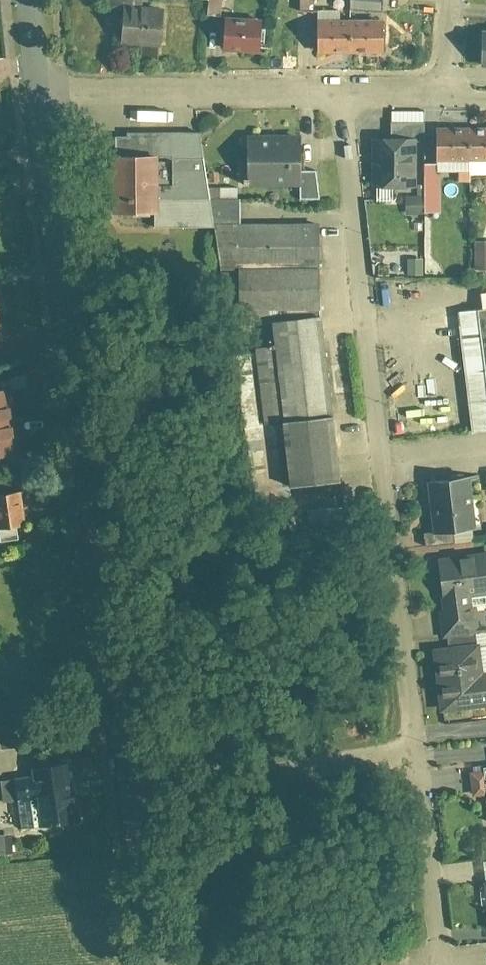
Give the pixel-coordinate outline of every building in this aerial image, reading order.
[(149,44),(154,0),(111,0),(107,28),(135,31),(134,42),(149,44)] [(377,37),(375,0),(310,0),(309,36),(377,37)] [(211,43),(250,45),(251,6),(213,4),(211,43)] [(470,56),(485,56),(485,14),(471,14),(470,56)] [(361,125),(360,167),(407,168),(408,132),(418,132),(419,102),(350,102),(349,125),(361,125)] [(424,156),(485,157),(485,180),(485,107),(425,105),(424,156)] [(292,182),(308,182),(307,152),(291,152),(291,117),(238,118),(239,171),(292,170),(292,182)] [(202,187),(187,123),(139,118),(139,137),(104,137),(103,198),(148,197),(148,187),(202,187)] [(401,210),(418,210),(418,194),(401,194),(401,210)] [(314,207),(192,207),(193,265),(258,264),(258,299),(315,299),(314,207)] [(485,267),(485,237),(469,238),(471,268),(485,267)] [(485,419),(485,293),(446,298),(462,422),(485,419)] [(274,465),(327,461),(315,299),(258,299),(274,465)] [(13,444),(7,373),(0,373),(0,445),(13,444)] [(464,509),(458,461),(414,467),(420,514),(464,509)] [(15,515),(7,472),(0,473),(0,518),(15,515)] [(485,578),(485,532),(417,539),(426,620),(467,616),(463,580),(485,578)] [(485,692),(485,654),(473,654),(472,632),(426,634),(429,695),(485,692)] [(18,810),(68,800),(57,745),(7,755),(18,810)] [(473,747),(482,810),(485,809),(485,745),(473,747)] [(0,834),(0,849),(9,848),(8,833),(0,834)] [(472,924),(485,922),(485,842),(475,844),(479,866),(463,869),(472,924)]
